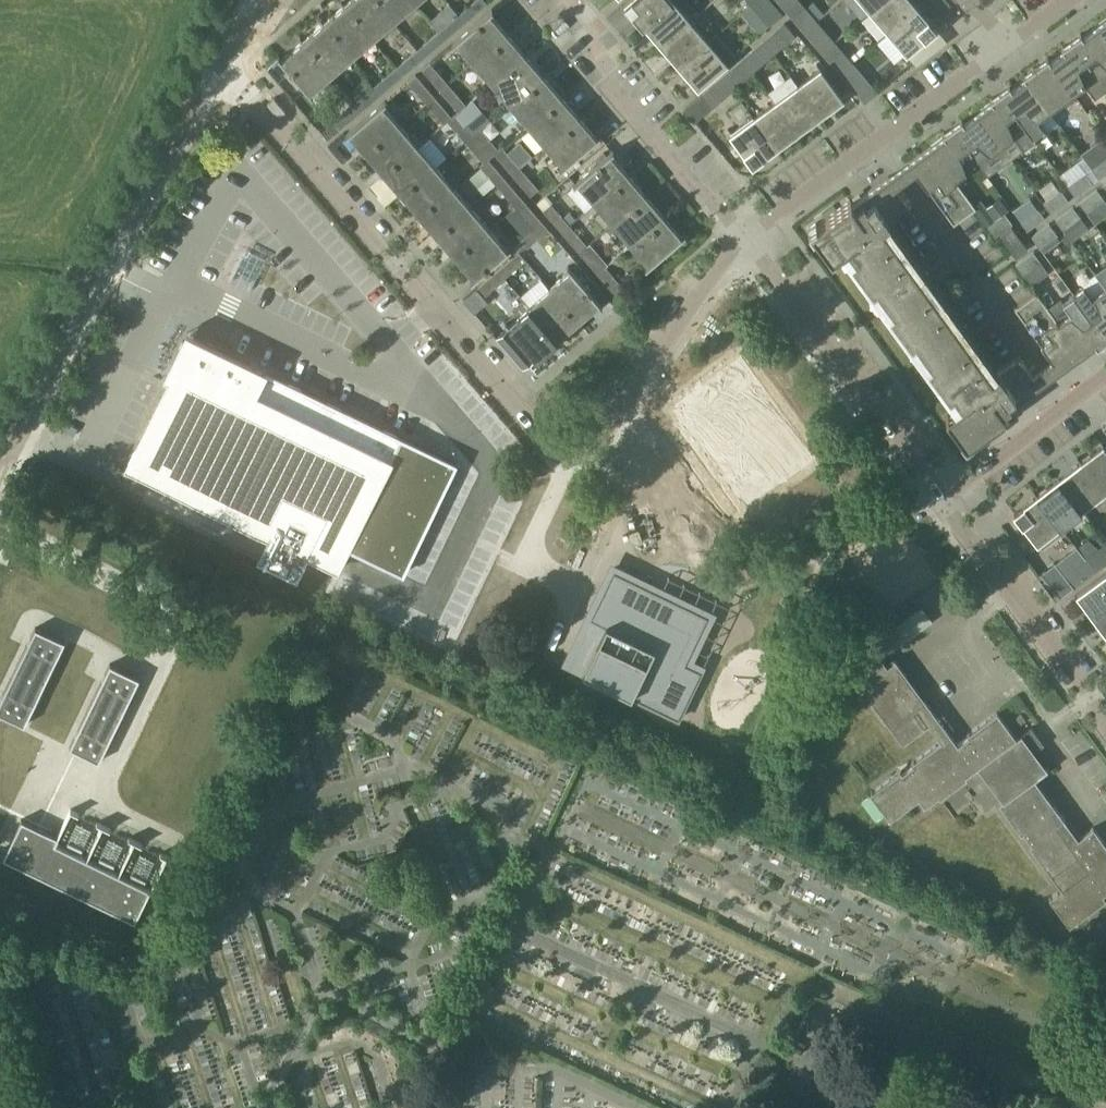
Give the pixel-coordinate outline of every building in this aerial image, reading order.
[(393,21),(376,0),(350,0),(344,5),(372,38),(393,21)] [(414,3),(412,0),(376,0),(393,21),(414,3)] [(669,0),(626,0),(625,1),(643,22),(669,0)] [(691,18),(675,0),(669,0),(643,22),(662,43),(691,18)] [(750,3),(769,25),(782,13),(771,0),(754,0),(750,3)] [(798,0),(778,0),(786,10),(798,0)] [(817,20),(816,18),(824,12),(813,0),(806,6),(801,0),(798,0),(786,10),(804,31),(817,20)] [(871,10),(882,0),(863,0),(871,10)] [(917,6),(912,0),(882,0),(871,10),(889,31),(917,6)] [(351,56),(372,38),(344,5),(323,23),(351,56)] [(917,6),(889,31),(907,52),(936,27),(917,6)] [(474,61),(507,33),(489,12),(456,40),(474,61)] [(680,64),(709,39),(691,18),(662,43),(680,64)] [(1105,39),(1105,18),(1096,25),(1105,39)] [(822,52),(835,40),(817,20),(804,31),(822,52)] [(774,50),(775,52),(796,34),(784,21),(764,39),(774,50)] [(330,74),(351,56),(323,23),(302,40),(330,74)] [(1105,89),(1105,39),(1096,25),(1084,34),(1082,31),(1070,40),(1105,89)] [(493,82),(525,54),(507,33),(474,61),(493,82)] [(709,39),(680,64),(680,65),(688,74),(698,86),(727,60),(734,54),(716,33),(709,39)] [(755,70),(775,52),(774,50),(764,39),(743,57),(753,68),(755,70)] [(308,92),(330,74),(302,40),(280,59),(308,92)] [(840,72),(853,61),(835,40),(822,52),(840,72)] [(1046,57),(1073,93),(1084,85),(1094,98),(1105,89),(1070,40),(1062,45),(1064,48),(1051,58),(1049,55),(1046,57)] [(511,103),(543,75),(525,54),(493,82),(511,103)] [(734,88),(755,70),(753,68),(743,57),(722,75),(734,88)] [(1026,76),(1025,77),(1049,110),(1062,101),(1065,105),(1076,97),(1073,93),(1046,57),(1024,73),(1026,76)] [(441,90),(449,83),(430,61),(422,68),(441,90)] [(853,61),(840,72),(858,93),(864,102),(876,94),(879,92),(853,61)] [(799,83),(821,112),(843,96),(822,66),(799,83)] [(426,101),(434,94),(416,74),(408,80),(426,101)] [(529,124),(561,95),(543,75),(511,103),(529,124)] [(722,75),(683,108),(695,121),(734,88),(722,75)] [(999,91),(1035,141),(1047,132),(1037,118),(1049,110),(1025,77),(1013,86),(1011,83),(999,91)] [(449,83),(441,90),(458,110),(466,103),(449,83)] [(778,84),(768,91),(775,101),(777,99),(799,128),(821,112),(799,83),(784,94),(778,84)] [(977,111),(1001,145),(1013,136),(1023,150),(1035,141),(999,91),(991,97),(993,100),(977,111)] [(444,122),(452,115),(434,94),(426,101),(444,122)] [(547,144),(579,116),(561,95),(529,124),(547,144)] [(776,145),(799,128),(777,99),(775,101),(755,115),(776,145)] [(367,153),(401,123),(382,102),(349,132),(367,153)] [(333,120),(340,128),(361,111),(354,103),(333,120)] [(458,110),(455,113),(472,133),(480,127),(463,107),(467,104),(466,103),(458,110)] [(951,126),(977,162),(1001,145),(977,111),(965,120),(963,118),(951,126)] [(465,140),(472,133),(455,113),(452,115),(444,122),(444,123),(448,120),(465,140)] [(754,161),(776,145),(755,115),(732,131),(754,161)] [(579,116),(547,144),(565,166),(598,137),(579,116)] [(401,123),(367,153),(385,173),(419,144),(401,123)] [(945,134),(930,146),(975,208),(954,179),(977,162),(951,126),(943,132),(945,134)] [(472,133),(474,135),(490,154),(498,147),(481,128),(480,127),(472,133)] [(472,133),(465,140),(483,161),(490,154),(474,135),(472,133)] [(507,151),(519,164),(531,154),(519,140),(507,151)] [(403,194),(437,164),(419,144),(385,173),(403,194)] [(490,154),(492,155),(495,153),(513,174),(521,167),(519,164),(507,151),(502,145),(499,148),(498,147),(490,154)] [(930,146),(908,162),(929,191),(953,224),(975,208),(930,146)] [(596,202),(629,173),(610,152),(577,181),(596,202)] [(480,164),(497,185),(505,178),(488,158),(492,155),(490,154),(483,161),(480,164)] [(1098,178),(1105,173),(1105,156),(1090,168),(1098,178)] [(840,251),(954,407),(945,414),(966,442),(1005,413),(1003,411),(1047,379),(1059,370),(1038,340),(1027,348),(998,369),(890,220),(919,198),(929,191),(908,162),(898,169),(852,202),(850,200),(810,229),(831,257),(840,251)] [(437,164),(403,194),(421,214),(455,185),(437,164)] [(513,174),(531,195),(539,188),(537,186),(521,167),(513,174)] [(1066,185),(1074,196),(1092,183),(1084,172),(1066,185)] [(614,223),(647,194),(629,173),(596,202),(614,223)] [(505,178),(497,185),(515,205),(523,198),(505,178)] [(439,235),(473,206),(455,185),(421,214),(439,235)] [(1043,202),(1050,213),(1068,200),(1061,189),(1043,202)] [(1087,213),(1104,200),(1097,189),(1079,202),(1087,213)] [(632,244),(665,215),(647,194),(614,223),(632,244)] [(534,227),(542,220),(523,198),(515,205),(534,227)] [(551,202),(543,209),(562,231),(570,224),(551,202)] [(457,256),(490,226),(473,206),(439,235),(457,256)] [(1063,230),(1081,217),(1073,206),(1055,219),(1063,230)] [(1026,230),(1044,217),(1038,208),(1020,221),(1026,230)] [(1003,213),(986,224),(993,235),(1010,224),(1003,213)] [(665,215),(632,244),(651,265),(683,236),(665,215)] [(542,220),(534,227),(520,239),(527,247),(549,228),(542,220)] [(570,224),(562,231),(580,252),(588,245),(570,224)] [(1049,224),(1031,237),(1039,247),(1057,234),(1049,224)] [(490,226),(457,256),(475,277),(509,247),(490,226)] [(1001,235),(1014,255),(1025,247),(1012,228),(1001,235)] [(598,273),(606,266),(588,245),(580,252),(598,273)] [(498,268),(505,276),(526,259),(519,251),(498,268)] [(1021,274),(1038,261),(1031,251),(1013,264),(1021,274)] [(1095,273),(1105,286),(1105,288),(1105,265),(1095,273)] [(598,273),(616,293),(624,287),(606,266),(598,273)] [(548,285),(578,319),(599,301),(569,267),(548,285)] [(483,295),(505,276),(498,268),(476,287),(483,295)] [(557,337),(578,319),(548,285),(527,303),(557,337)] [(1073,293),(1081,304),(1105,338),(1105,288),(1105,286),(1091,296),(1083,286),(1073,293)] [(1058,320),(1081,354),(1095,344),(1097,347),(1105,340),(1105,338),(1081,304),(1073,293),(1071,290),(1059,299),(1069,312),(1058,320)] [(1038,340),(1059,370),(1081,354),(1036,291),(1014,308),(1038,340)] [(516,312),(506,321),(509,324),(536,355),(557,337),(527,303),(523,297),(511,307),(516,312)] [(536,355),(509,324),(498,334),(496,336),(522,367),(525,364),(536,355)] [(128,463),(126,467),(276,540),(275,542),(265,562),(264,564),(296,580),(304,564),(307,557),(308,555),(336,569),(347,546),(402,573),(456,462),(401,436),(397,434),(394,432),(265,370),(266,370),(250,362),(249,363),(190,335),(169,378),(169,379),(164,388),(159,399),(154,409),(149,420),(143,431),(138,442),(133,452),(128,463)] [(797,400),(752,371),(745,383),(717,365),(700,392),(684,382),(654,428),(683,447),(703,416),(750,447),(766,423),(777,430),(797,400)] [(1105,489),(1105,447),(1103,443),(1081,460),(1104,491),(1105,489)] [(1082,507),(1104,491),(1081,460),(1059,477),(1082,507)] [(1061,524),(1082,507),(1059,477),(1037,493),(1061,524)] [(1039,541),(1061,524),(1037,493),(1015,510),(1039,541)] [(1105,563),(1105,541),(1085,557),(1096,571),(1105,563)] [(1073,587),(1096,571),(1085,557),(1063,574),(1073,586),(1073,587)] [(1042,572),(1061,595),(1061,596),(1073,586),(1063,574),(1054,562),(1042,572)] [(575,646),(567,664),(678,717),(704,664),(703,663),(700,669),(686,662),(709,615),(613,568),(589,617),(606,624),(591,654),(575,646)] [(1105,607),(1105,572),(1077,593),(1094,616),(1105,607)] [(1094,616),(1105,632),(1105,607),(1094,616)] [(64,641),(35,627),(0,698),(0,713),(24,725),(64,641)] [(839,656),(840,656),(844,662),(892,727),(903,742),(928,724),(939,740),(869,791),(889,818),(916,798),(922,806),(937,794),(939,797),(967,777),(965,775),(978,766),(1003,800),(999,803),(1052,875),(1062,889),(1049,899),(1069,926),(1105,900),(1105,842),(1094,826),(1082,835),(1070,818),(1066,820),(1038,782),(1035,777),(1045,770),(1033,752),(1040,747),(1044,744),(1032,726),(1020,735),(1019,734),(1015,737),(996,711),(954,741),(932,710),(897,662),(894,658),(887,662),(886,663),(885,662),(871,642),(866,636),(852,646),(839,656)] [(139,677),(109,663),(68,746),(99,761),(139,677)] [(158,878),(170,852),(71,808),(59,834),(20,817),(3,856),(140,917),(157,878),(158,878)]
